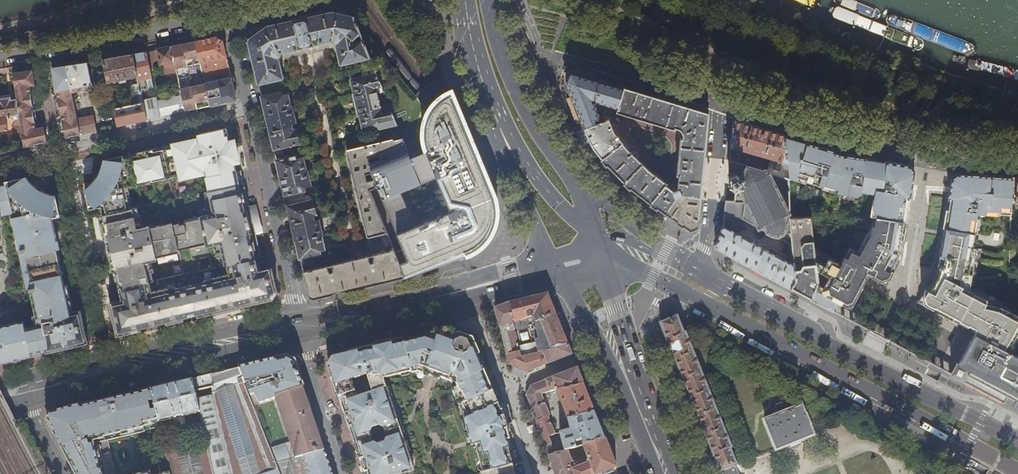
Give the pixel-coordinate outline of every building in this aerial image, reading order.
[(248,40),(258,84),(284,78),(279,57),(280,56),(281,54),(281,53),(332,40),(333,42),(334,43),(336,43),(340,64),(370,57),(363,39),(357,41),(355,42),(354,41),(353,40),(355,36),(361,33),(354,15),(332,11),(268,25),(248,40)] [(201,63),(205,83),(231,77),(227,58),(223,40),(215,37),(195,41),(201,63)] [(195,41),(170,46),(174,62),(182,96),(185,111),(198,108),(210,106),(205,83),(201,63),(195,41)] [(158,51),(160,64),(174,62),(170,46),(157,49),(158,51)] [(137,76),(139,83),(140,90),(154,87),(152,77),(146,51),(132,54),(137,76)] [(160,64),(158,51),(150,53),(153,66),(160,64)] [(126,81),(126,78),(137,76),(132,54),(103,60),(108,82),(119,80),(120,83),(126,81)] [(67,66),(73,93),(81,91),(81,87),(92,85),(87,63),(67,66)] [(73,93),(67,66),(53,68),(56,92),(57,92),(59,98),(63,122),(66,137),(81,134),(78,120),(76,111),(73,97),(73,93)] [(392,112),(383,114),(378,93),(376,88),(382,87),(375,69),(363,72),(363,77),(352,79),(355,92),(353,93),(358,114),(360,115),(363,127),(364,128),(375,125),(377,129),(397,124),(392,112)] [(33,70),(13,73),(17,99),(23,147),(24,147),(46,142),(44,128),(36,129),(34,116),(31,95),(30,85),(35,84),(33,70)] [(624,88),(596,79),(571,72),(570,72),(566,81),(584,124),(600,118),(594,101),(618,108),(624,88)] [(235,95),(231,77),(205,83),(210,106),(231,101),(235,95)] [(140,90),(139,83),(130,85),(133,98),(132,99),(133,104),(113,108),(117,126),(146,119),(142,100),(140,90)] [(618,108),(617,112),(674,129),(675,127),(680,129),(682,130),(683,132),(683,135),(683,138),(681,138),(677,175),(679,175),(678,189),(675,191),(664,183),(665,181),(652,172),(638,159),(641,155),(641,154),(636,150),(635,150),(632,153),(628,149),(622,142),(603,158),(607,164),(609,167),(631,188),(643,197),(656,208),(664,212),(691,230),(698,227),(709,113),(624,88),(618,108)] [(369,190),(386,232),(387,235),(391,245),(394,250),(405,278),(472,253),(481,246),(486,241),(490,235),(496,224),(499,213),(497,201),(452,90),(443,94),(435,100),(429,108),(424,118),(422,128),(422,137),(423,144),(426,152),(411,159),(407,150),(379,161),(371,164),(369,165),(372,173),(374,179),(377,186),(369,190)] [(282,92),(261,97),(308,295),(315,298),(359,288),(405,278),(394,250),(319,268),(318,265),(319,265),(320,265),(320,264),(319,258),(321,257),(320,250),(324,249),(321,236),(322,236),(319,221),(313,222),(311,216),(316,215),(313,201),(312,201),(311,195),(299,198),(298,192),(305,190),(304,187),(310,185),(307,171),(306,171),(303,158),(298,159),(297,155),(292,157),(289,145),(299,143),(296,129),(291,130),(289,124),(295,122),(292,108),(291,108),(288,94),(282,96),(282,92)] [(8,130),(6,117),(15,116),(17,133),(12,134),(14,149),(23,147),(17,99),(11,100),(10,95),(0,97),(0,131),(8,130)] [(73,97),(76,111),(82,110),(79,95),(73,97)] [(142,100),(146,119),(161,116),(157,101),(156,96),(142,100)] [(161,116),(185,111),(182,96),(157,101),(161,116)] [(618,108),(594,101),(600,118),(607,115),(609,119),(609,118),(611,117),(617,112),(618,108)] [(619,117),(617,112),(611,117),(613,122),(615,121),(619,117)] [(591,142),(599,153),(603,158),(622,142),(621,140),(617,135),(609,118),(609,119),(607,115),(600,118),(584,124),(586,130),(591,142)] [(96,131),(92,117),(78,120),(81,134),(96,131)] [(729,161),(737,163),(788,179),(788,177),(788,163),(784,136),(733,120),(731,146),(772,159),(770,166),(756,162),(755,164),(730,156),(729,161)] [(236,162),(234,156),(232,148),(231,141),(229,142),(226,129),(202,134),(211,173),(235,168),(233,162),(236,162)] [(586,150),(592,158),(594,157),(599,153),(591,142),(586,130),(580,133),(579,133),(582,141),(586,150)] [(180,175),(181,178),(203,173),(202,170),(207,169),(209,178),(206,178),(208,191),(204,192),(204,193),(244,184),(240,171),(236,172),(235,168),(211,173),(202,134),(200,135),(200,139),(201,141),(195,142),(195,140),(173,145),(174,147),(153,152),(153,149),(145,151),(152,181),(180,175)] [(811,299),(832,310),(836,302),(851,309),(868,276),(887,286),(900,261),(897,260),(902,252),(907,221),(903,221),(905,208),(909,209),(911,197),(910,197),(912,186),(915,173),(909,166),(909,165),(886,161),(885,162),(865,159),(865,157),(849,155),(846,154),(845,156),(834,152),(834,151),(804,142),(801,141),(800,142),(788,139),(788,137),(784,136),(788,163),(788,177),(796,177),(807,180),(806,182),(808,182),(823,186),(824,184),(838,189),(837,192),(857,196),(861,193),(862,191),(868,192),(869,188),(876,189),(875,194),(874,200),(874,201),(877,201),(875,216),(874,216),(872,229),(871,235),(870,235),(859,255),(851,250),(848,257),(845,256),(840,264),(814,250),(816,275),(817,278),(818,282),(816,287),(811,299)] [(407,150),(402,139),(395,140),(394,140),(392,139),(348,150),(347,150),(347,151),(359,205),(367,236),(368,237),(386,232),(369,190),(377,186),(374,179),(367,181),(365,175),(372,173),(369,165),(371,164),(369,158),(377,157),(379,161),(407,150)] [(90,188),(85,192),(89,210),(101,207),(102,215),(130,209),(126,194),(129,193),(127,187),(152,181),(145,151),(137,153),(138,155),(123,158),(123,156),(106,160),(104,167),(101,166),(99,171),(96,176),(95,178),(93,182),(89,186),(90,188)] [(729,182),(729,186),(732,188),(735,190),(734,202),(745,202),(743,218),(759,227),(764,225),(767,231),(772,234),(778,235),(784,232),(792,232),(791,218),(788,179),(737,163),(736,175),(733,176),(730,178),(729,182)] [(726,188),(733,193),(735,190),(732,188),(729,186),(729,182),(730,178),(733,176),(736,175),(735,172),(728,175),(726,175),(725,187),(726,188)] [(987,210),(996,211),(996,214),(1012,215),(1012,203),(1013,178),(966,174),(959,173),(952,180),(948,199),(950,199),(948,210),(945,228),(944,228),(942,239),(971,244),(973,232),(975,233),(976,219),(977,213),(987,214),(987,210)] [(25,179),(7,183),(8,186),(0,187),(0,212),(1,216),(3,215),(2,213),(6,212),(7,215),(14,213),(22,249),(20,250),(21,253),(26,252),(33,288),(29,289),(30,292),(31,292),(39,326),(25,329),(31,356),(43,353),(42,350),(57,346),(71,343),(72,346),(88,343),(81,311),(74,312),(70,310),(57,249),(60,248),(58,241),(55,242),(50,220),(51,218),(53,218),(60,216),(57,198),(49,198),(49,195),(46,194),(44,193),(41,191),(37,189),(33,186),(31,183),(28,185),(25,179)] [(179,226),(174,199),(160,202),(165,224),(149,228),(142,229),(141,228),(140,225),(138,216),(137,208),(130,209),(102,215),(104,223),(102,224),(108,248),(106,249),(108,257),(109,256),(115,281),(117,280),(119,289),(153,281),(151,273),(154,273),(152,264),(149,265),(147,255),(151,254),(153,256),(154,257),(156,257),(158,257),(168,255),(179,253),(184,274),(258,258),(258,257),(261,257),(255,232),(252,232),(250,225),(253,225),(251,216),(248,217),(244,201),(247,201),(244,184),(204,193),(206,201),(208,210),(209,215),(200,217),(200,219),(184,222),(184,224),(179,226)] [(824,184),(823,186),(822,189),(837,193),(837,192),(838,189),(824,184)] [(739,234),(743,226),(743,218),(745,202),(734,202),(725,201),(722,225),(723,225),(715,247),(791,288),(795,280),(793,247),(788,245),(789,257),(787,260),(739,234)] [(251,216),(253,225),(255,232),(260,230),(255,208),(249,209),(251,216)] [(811,219),(811,217),(791,218),(792,232),(793,245),(793,247),(795,280),(791,288),(811,299),(816,287),(818,282),(817,278),(816,275),(814,250),(811,219)] [(55,242),(58,241),(53,218),(51,218),(50,220),(55,242)] [(384,245),(386,246),(391,245),(387,235),(384,236),(383,239),(384,245)] [(971,244),(942,239),(936,272),(933,278),(930,277),(929,279),(932,280),(929,285),(927,284),(917,302),(966,328),(969,323),(973,325),(979,329),(961,363),(967,366),(966,368),(964,373),(1006,395),(1007,394),(1017,400),(1017,357),(1012,354),(1012,353),(1010,352),(1017,336),(1017,317),(968,290),(976,247),(971,247),(971,244)] [(26,252),(21,253),(29,289),(33,288),(26,252)] [(153,281),(119,289),(122,300),(110,303),(117,336),(141,330),(140,327),(152,324),(166,321),(167,324),(183,320),(183,317),(191,315),(197,313),(198,316),(243,306),(272,299),(276,291),(271,268),(261,270),(258,258),(184,274),(153,281)] [(514,321),(513,321),(515,329),(531,325),(538,352),(568,344),(548,294),(510,303),(514,321)] [(521,356),(515,329),(513,321),(509,303),(496,308),(504,343),(506,343),(510,359),(521,356)] [(2,318),(0,315),(0,327),(8,325),(6,317),(2,318)] [(736,467),(737,466),(730,447),(731,446),(686,333),(685,334),(680,323),(677,317),(660,324),(667,343),(669,343),(713,453),(712,454),(719,472),(721,472),(722,473),(739,473),(736,467)] [(24,322),(8,325),(0,327),(0,363),(15,360),(31,356),(25,329),(24,322)] [(961,363),(979,329),(973,325),(970,330),(974,332),(958,361),(961,363)] [(391,342),(401,383),(411,425),(426,473),(444,468),(446,473),(501,473),(478,410),(473,397),(463,370),(465,369),(455,327),(439,331),(423,335),(391,342)] [(455,327),(465,369),(490,363),(478,335),(467,331),(457,327),(455,327)] [(379,388),(401,383),(391,342),(369,347),(379,388)] [(43,353),(72,346),(71,343),(57,346),(42,350),(43,353)] [(570,349),(568,344),(538,352),(521,356),(510,359),(511,365),(525,372),(542,366),(541,364),(547,362),(548,363),(572,354),(570,349)] [(358,437),(411,425),(401,383),(379,388),(369,347),(350,352),(351,355),(334,359),(331,364),(333,369),(330,370),(350,430),(356,429),(358,437)] [(276,464),(304,457),(324,451),(316,426),(294,362),(289,359),(286,357),(239,368),(276,464)] [(502,390),(490,363),(465,369),(463,370),(473,397),(502,390)] [(956,363),(951,373),(1003,401),(1006,395),(964,373),(966,368),(956,363)] [(276,464),(239,368),(224,371),(192,379),(200,412),(208,443),(166,453),(171,472),(171,473),(280,473),(276,464)] [(577,368),(549,379),(532,385),(528,394),(529,397),(542,394),(558,390),(583,384),(580,374),(577,368)] [(185,416),(200,412),(192,379),(172,384),(151,389),(159,422),(174,419),(178,432),(187,430),(185,416)] [(566,449),(583,444),(605,438),(583,384),(558,390),(564,411),(562,411),(563,415),(566,414),(571,430),(560,433),(562,440),(564,450),(566,449)] [(151,389),(101,401),(50,413),(48,422),(75,473),(116,473),(108,441),(145,432),(145,430),(160,427),(159,422),(151,389)] [(502,390),(473,397),(478,410),(505,403),(502,390)] [(546,447),(552,445),(552,444),(550,437),(556,434),(549,417),(551,416),(542,394),(529,397),(538,420),(537,421),(540,428),(539,428),(546,447)] [(501,473),(527,473),(511,425),(513,425),(509,407),(506,407),(505,403),(478,410),(501,473)] [(777,416),(765,421),(776,450),(814,434),(802,406),(789,411),(787,405),(782,403),(777,405),(775,411),(777,416)] [(358,437),(353,438),(364,473),(424,473),(426,473),(411,425),(358,437)] [(583,444),(587,454),(608,446),(605,438),(583,444)] [(545,447),(548,454),(555,453),(552,445),(546,447),(545,447)] [(571,461),(554,468),(556,473),(600,473),(605,472),(616,467),(608,446),(587,454),(589,459),(588,462),(588,463),(578,467),(576,463),(573,462),(572,462),(571,461)] [(571,461),(566,449),(564,450),(555,453),(548,454),(554,468),(571,461)] [(304,457),(310,473),(332,473),(324,451),(304,457)] [(276,464),(280,473),(309,473),(310,473),(304,457),(276,464)]
